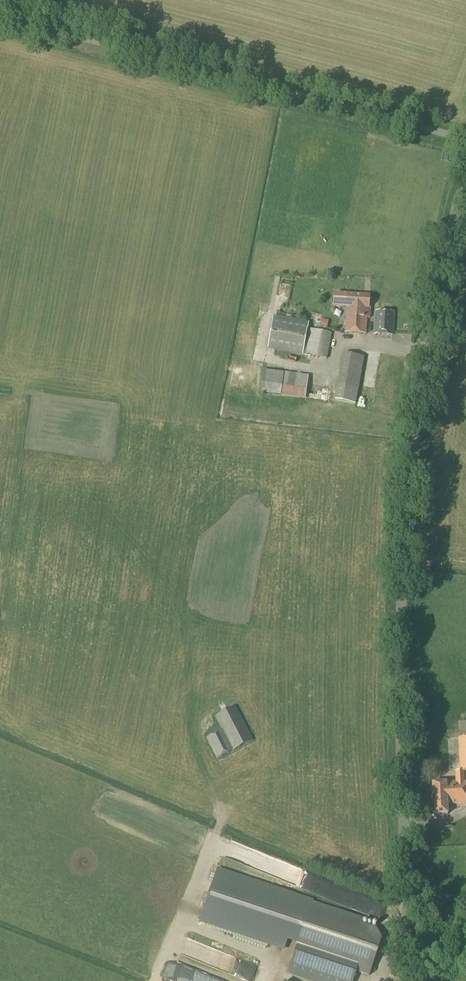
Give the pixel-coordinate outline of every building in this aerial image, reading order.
[(345,333),(366,334),(367,319),(370,319),(371,308),(369,308),(370,297),(334,295),(333,307),(347,307),(345,333)] [(375,311),(374,335),(393,336),(395,312),(375,311)] [(268,348),(327,359),(331,333),(308,329),(309,323),(273,317),(268,348)] [(335,402),(356,405),(365,358),(343,354),(335,402)] [(309,377),(284,374),(267,371),(264,394),(330,403),(332,390),(308,386),(309,377)] [(207,738),(217,759),(253,741),(235,707),(216,717),(222,730),(207,738)] [(434,815),(448,815),(447,805),(465,804),(465,791),(465,782),(464,782),(464,772),(465,771),(465,738),(459,738),(460,771),(455,772),(456,782),(446,783),(432,783),(434,815)] [(362,924),(364,919),(312,902),(313,902),(217,870),(201,921),(284,949),(288,939),(298,943),(288,973),(311,980),(353,980),(356,972),(369,976),(382,940),(377,929),(362,924)]
